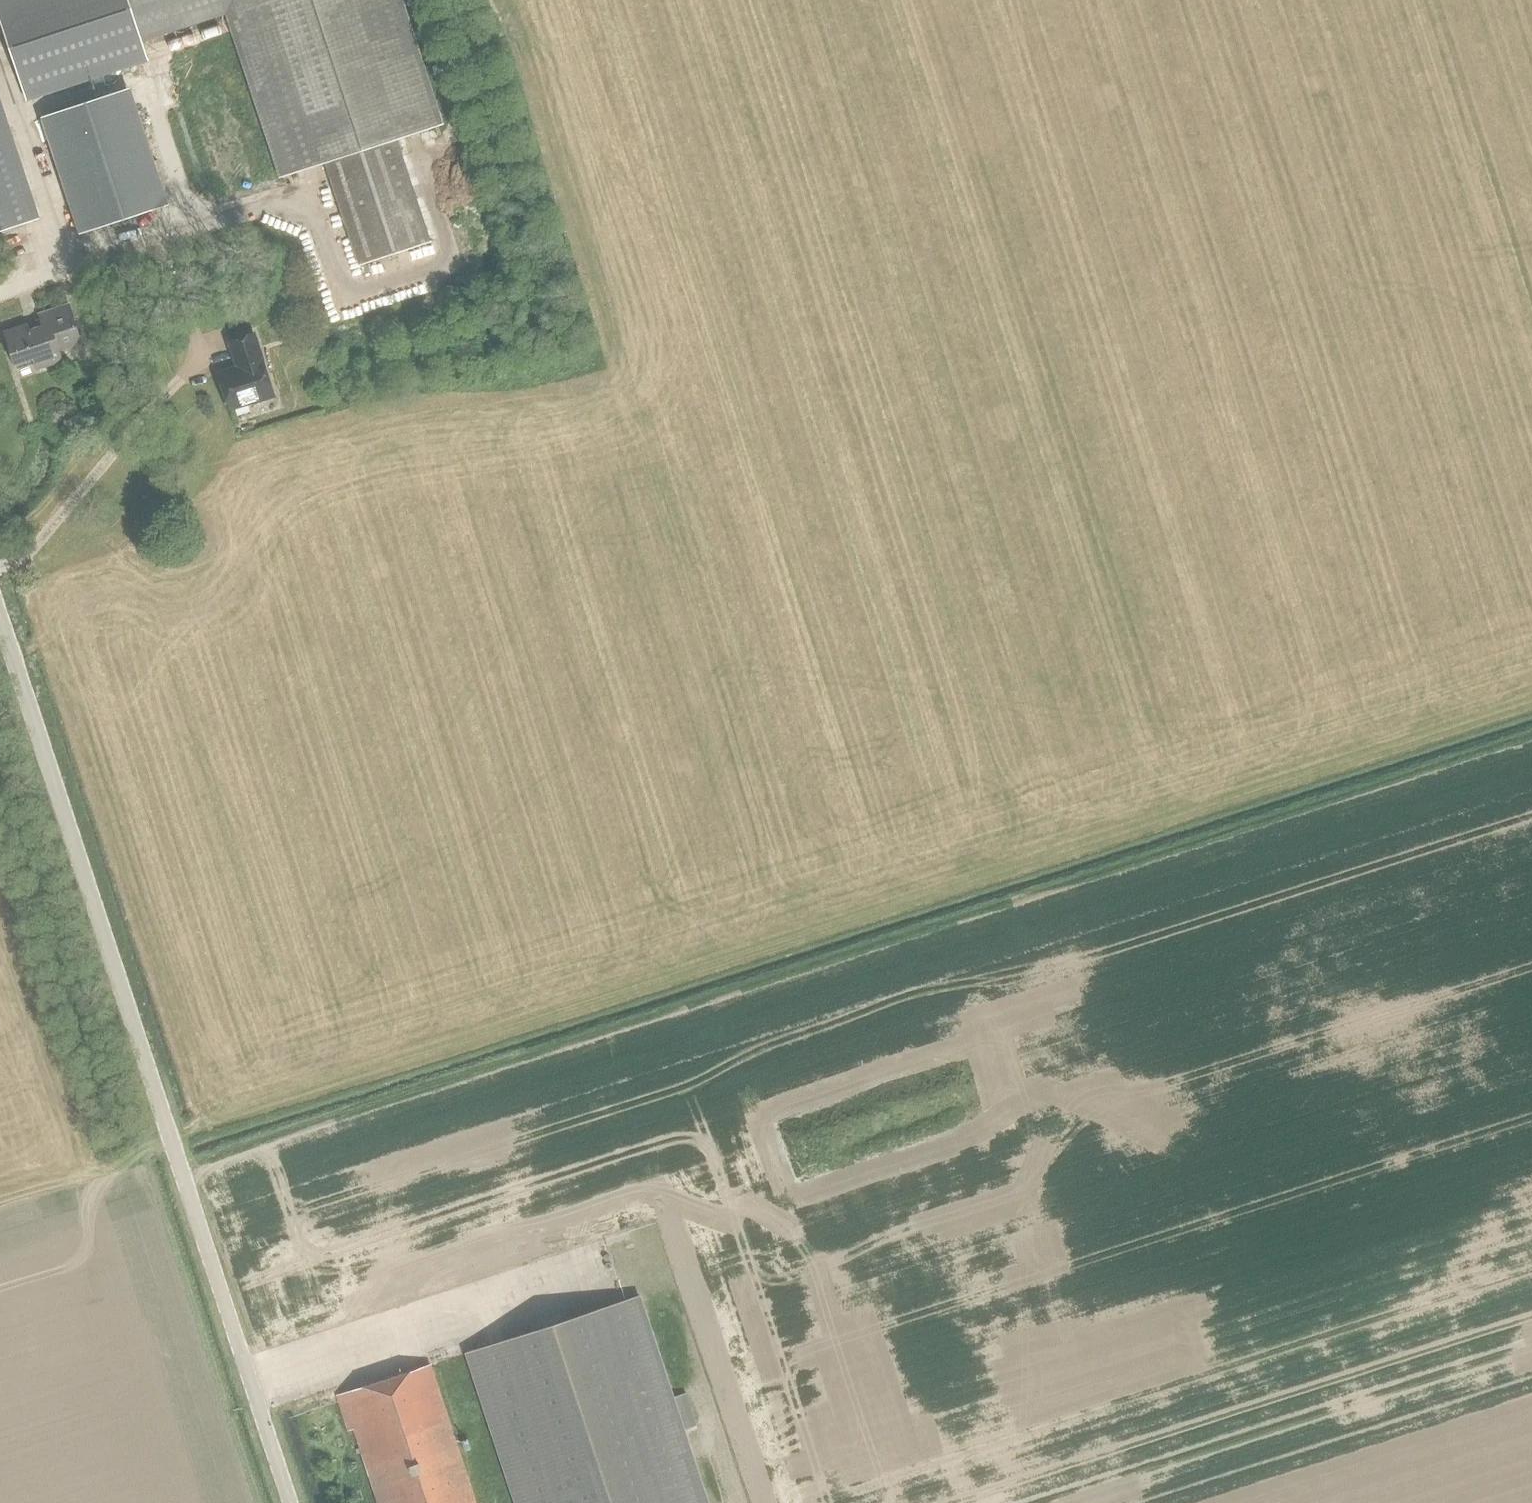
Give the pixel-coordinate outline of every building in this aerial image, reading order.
[(25,99),(35,96),(125,66),(146,58),(141,43),(227,14),(281,178),(327,163),(361,266),(433,242),(399,140),(445,125),(404,0),(0,0),(0,23),(25,99)] [(129,89),(42,118),(81,235),(168,206),(129,89)] [(30,222),(0,133),(0,231),(30,222)] [(17,363),(35,357),(38,369),(63,361),(59,348),(81,341),(70,305),(46,313),(48,319),(8,332),(17,363)] [(219,375),(231,409),(254,401),(257,403),(267,399),(269,397),(274,395),(255,334),(231,342),(239,368),(219,375)] [(466,1352),(516,1502),(711,1502),(686,1429),(676,1397),(642,1295),(466,1352)] [(429,1365),(337,1396),(349,1431),(353,1430),(378,1502),(476,1502),(429,1365)]
